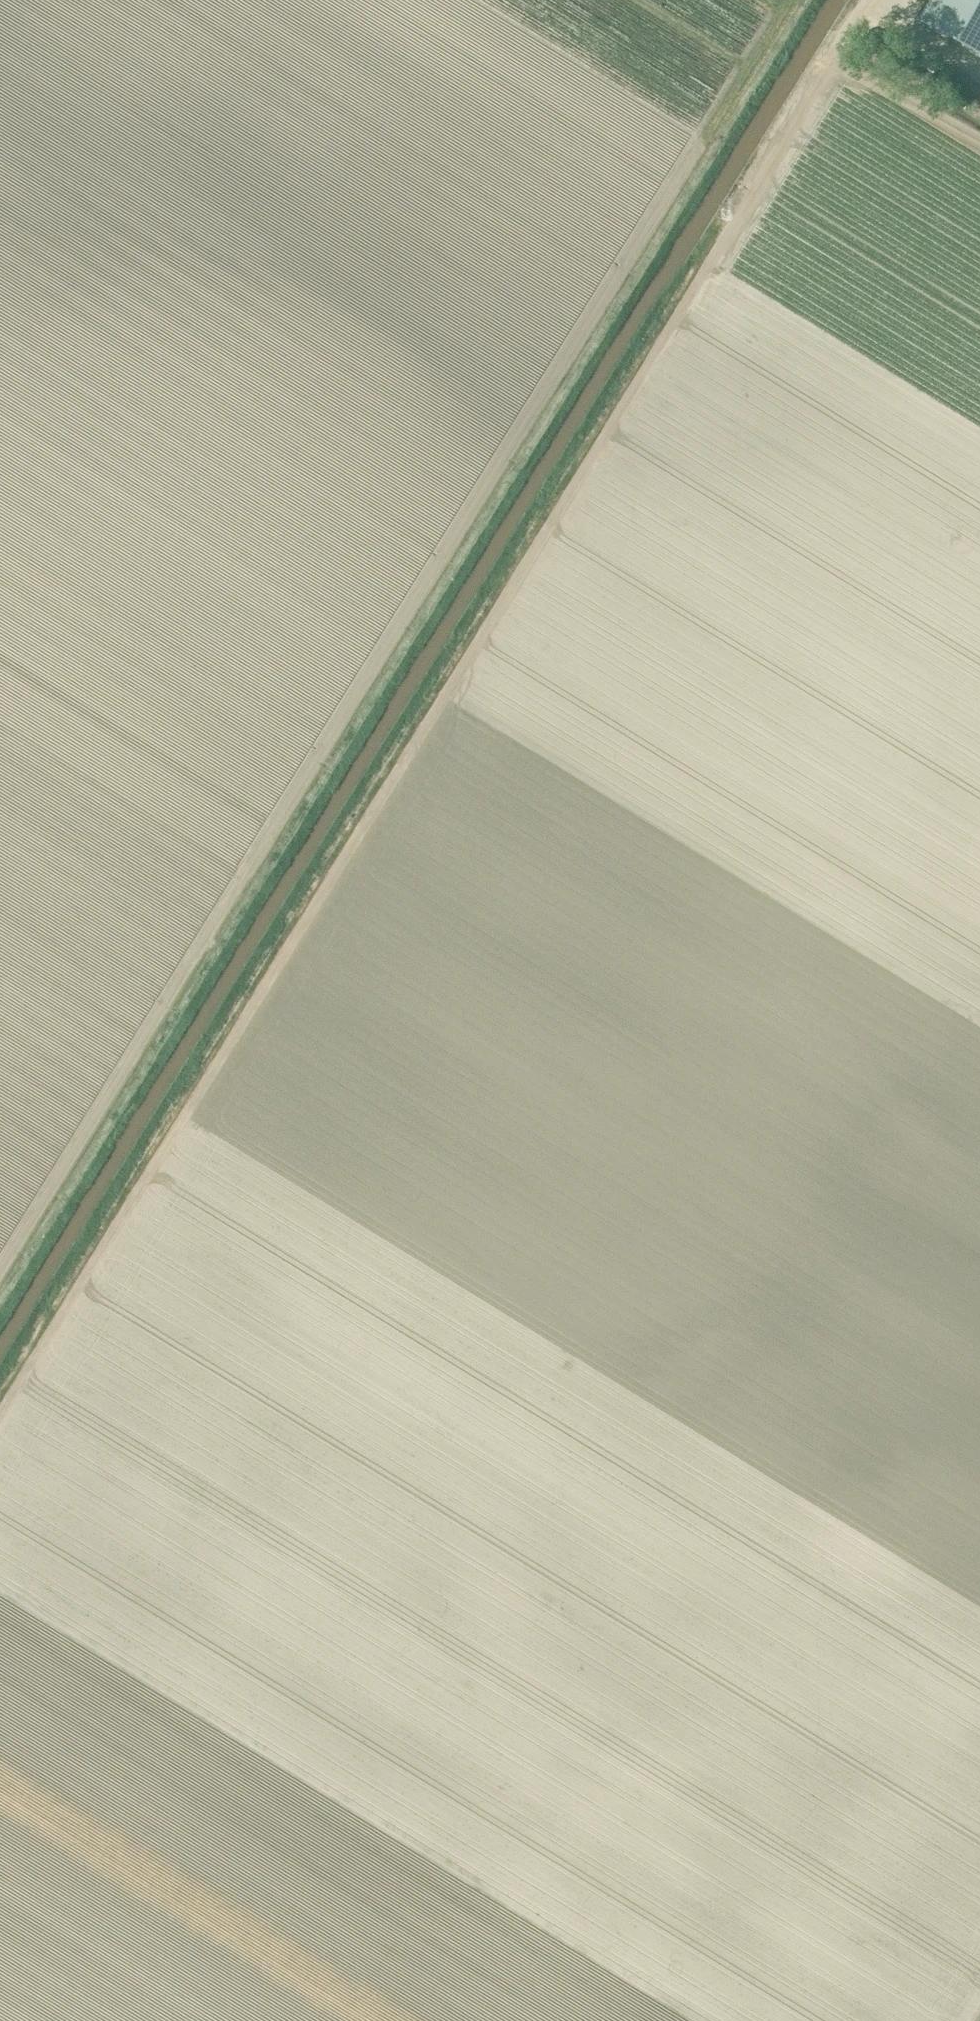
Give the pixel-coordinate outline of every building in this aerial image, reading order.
[(916,20),(979,54),(979,0),(927,0),(916,20)]
